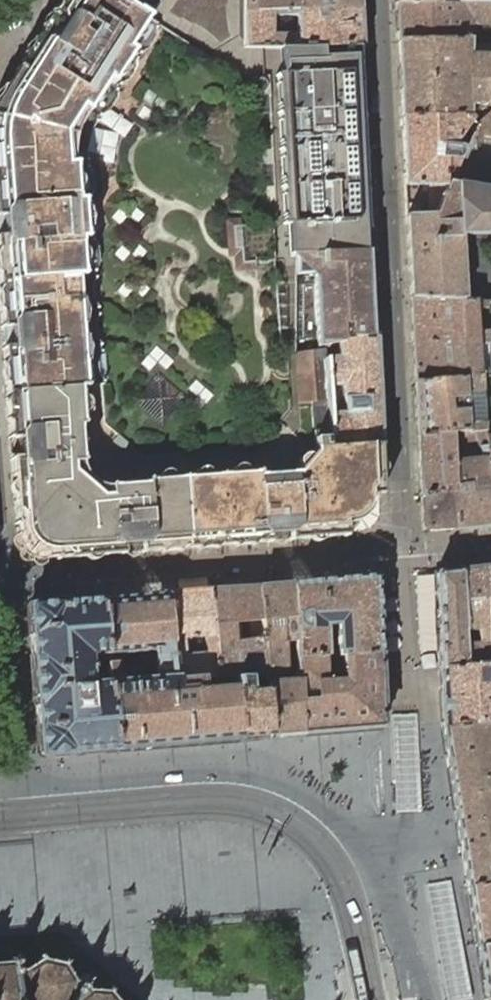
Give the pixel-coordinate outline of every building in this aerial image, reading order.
[(278,47),(278,50),(278,54),(279,76),(276,76),(275,76),(274,76),(274,77),(274,78),(274,79),(275,79),(277,113),(276,113),(275,114),(275,115),(276,115),(276,116),(277,116),(278,149),(277,150),(277,151),(277,152),(278,152),(278,153),(279,153),(280,187),(279,188),(279,189),(279,190),(280,190),(281,190),(282,224),(281,224),(281,225),(281,226),(282,227),(283,227),(286,227),(286,230),(298,229),(296,347),(296,353),(293,354),(296,404),(310,404),(313,454),(304,465),(296,474),(279,475),(258,476),(258,473),(257,473),(257,472),(256,472),(255,473),(221,476),(221,475),(220,475),(219,475),(218,476),(184,478),(183,478),(182,479),(181,479),(147,481),(146,480),(145,481),(145,485),(124,486),(111,487),(110,486),(109,486),(108,486),(108,487),(108,488),(108,497),(101,496),(87,484),(72,472),(71,467),(81,464),(82,463),(82,462),(81,461),(80,461),(77,427),(81,427),(81,426),(82,426),(82,425),(81,424),(78,390),(83,390),(82,385),(76,279),(81,279),(83,277),(82,276),(81,276),(79,242),(84,241),(85,241),(85,240),(85,239),(84,238),(84,239),(81,205),(82,205),(82,204),(83,204),(83,203),(82,203),(82,202),(81,202),(75,202),(73,168),(74,168),(74,167),(74,166),(74,165),(73,165),(72,165),(71,165),(70,161),(71,146),(72,138),(78,124),(83,114),(85,115),(86,115),(87,115),(87,114),(88,114),(88,113),(87,113),(87,112),(100,92),(105,84),(110,87),(111,87),(112,87),(112,86),(112,85),(112,84),(111,84),(130,56),(131,56),(132,56),(132,55),(132,54),(132,53),(131,53),(127,50),(129,47),(145,22),(146,22),(147,22),(147,21),(147,20),(118,0),(62,0),(59,4),(58,5),(58,6),(55,10),(54,11),(41,32),(40,32),(40,33),(38,37),(37,37),(37,38),(36,38),(37,39),(37,40),(37,41),(37,42),(37,43),(37,44),(37,45),(37,46),(37,47),(37,48),(37,49),(36,49),(36,50),(36,51),(35,51),(35,52),(34,53),(33,54),(32,55),(32,56),(31,56),(30,57),(29,57),(28,57),(28,58),(27,58),(27,59),(26,59),(25,59),(24,59),(23,59),(23,60),(23,61),(19,67),(18,67),(17,67),(17,68),(17,69),(17,70),(8,84),(7,84),(7,85),(7,86),(6,86),(6,87),(6,88),(5,89),(4,89),(4,90),(4,91),(0,97),(0,301),(0,308),(0,309),(1,310),(1,311),(1,312),(1,313),(0,313),(0,315),(1,315),(2,325),(1,326),(1,327),(1,328),(2,328),(3,332),(2,333),(3,343),(3,347),(2,348),(2,349),(3,350),(4,350),(5,360),(4,360),(4,362),(4,363),(5,363),(5,364),(5,365),(5,366),(4,366),(4,367),(5,368),(5,382),(6,383),(6,384),(6,385),(6,386),(6,387),(5,387),(6,389),(7,388),(7,393),(7,397),(6,397),(7,399),(7,400),(7,401),(7,402),(7,403),(7,404),(8,404),(8,419),(8,420),(9,420),(9,421),(9,422),(9,423),(8,424),(8,426),(9,426),(10,436),(9,436),(9,437),(9,438),(9,439),(10,439),(18,439),(19,457),(11,458),(10,459),(10,460),(11,461),(12,461),(12,474),(12,476),(14,501),(14,503),(15,503),(16,522),(15,522),(15,523),(15,524),(15,525),(16,525),(18,525),(37,542),(56,559),(56,560),(57,560),(58,560),(59,559),(77,557),(77,558),(79,558),(79,557),(83,557),(84,557),(85,557),(99,556),(100,556),(105,555),(105,556),(106,556),(106,555),(119,555),(120,555),(121,555),(122,555),(122,554),(122,546),(140,545),(140,553),(141,553),(142,553),(143,553),(144,553),(144,552),(145,551),(154,551),(154,552),(156,552),(157,551),(158,551),(159,550),(160,551),(161,551),(162,551),(176,550),(177,550),(178,549),(179,549),(180,549),(181,550),(182,550),(183,550),(183,548),(187,548),(191,548),(192,549),(193,549),(197,548),(198,548),(213,547),(214,547),(214,546),(215,546),(216,546),(217,546),(218,546),(218,547),(220,547),(220,546),(228,545),(228,546),(230,546),(234,545),(235,545),(249,543),(250,544),(251,543),(252,543),(253,543),(254,543),(255,543),(255,544),(257,544),(256,543),(267,542),(267,543),(268,543),(269,543),(270,543),(270,542),(269,535),(288,533),(289,541),(290,541),(291,541),(292,540),(302,539),(302,540),(304,540),(304,539),(308,539),(309,539),(323,538),(324,538),(325,537),(329,537),(330,537),(344,536),(344,537),(346,537),(347,537),(347,536),(347,535),(346,522),(347,522),(349,521),(350,521),(352,520),(353,520),(354,519),(355,519),(357,518),(358,517),(359,517),(360,516),(361,515),(362,514),(362,513),(363,513),(364,512),(365,511),(365,510),(366,508),(367,507),(367,506),(367,505),(368,503),(368,502),(368,500),(369,499),(368,498),(369,496),(380,494),(382,493),(383,493),(383,492),(383,491),(382,490),(379,443),(370,252),(370,251),(368,251),(367,231),(368,231),(369,231),(369,230),(369,228),(368,228),(367,228),(367,222),(368,222),(368,221),(367,221),(366,202),(367,202),(367,201),(366,201),(366,194),(367,194),(367,193),(367,192),(366,191),(366,189),(365,160),(364,160),(364,158),(365,157),(366,156),(365,155),(364,155),(364,148),(364,147),(363,147),(363,128),(363,127),(362,121),(363,121),(364,119),(363,119),(363,118),(362,117),(362,111),(363,111),(363,110),(362,110),(361,91),(362,91),(362,90),(361,90),(361,84),(362,83),(362,81),(361,81),(360,81),(360,79),(361,78),(360,54),(359,54),(360,51),(360,49),(359,49),(359,47),(360,46),(335,46),(294,47),(278,47)] [(147,20),(148,17),(152,11),(156,0),(118,0),(147,20)] [(242,11),(270,10),(295,9),(358,7),(357,0),(242,0),(242,11)] [(398,42),(468,40),(468,25),(490,24),(490,2),(457,2),(430,2),(396,2),(398,42)] [(276,47),(278,47),(294,47),(335,46),(360,46),(358,7),(295,9),(270,10),(242,11),(242,48),(276,47)] [(156,26),(147,22),(146,22),(145,22),(129,47),(127,50),(131,53),(132,53),(132,54),(132,55),(132,56),(131,56),(130,56),(111,84),(112,84),(112,85),(112,86),(112,87),(111,87),(110,87),(105,84),(100,92),(87,112),(87,113),(88,113),(88,114),(87,114),(87,115),(86,115),(85,115),(83,114),(78,124),(72,138),(87,142),(90,131),(94,125),(96,125),(96,124),(97,123),(96,122),(96,120),(98,119),(99,119),(100,118),(100,116),(106,113),(114,101),(114,93),(118,88),(120,89),(121,87),(120,86),(126,82),(134,70),(134,63),(135,63),(137,61),(136,60),(135,60),(136,58),(137,56),(140,56),(140,54),(146,51),(154,38),(155,32),(156,30),(156,26)] [(402,117),(464,118),(471,119),(481,121),(490,112),(490,105),(489,101),(490,100),(490,39),(468,40),(398,42),(399,67),(400,92),(402,117)] [(477,128),(473,135),(474,135),(490,138),(490,112),(481,121),(477,128)] [(405,184),(445,184),(450,184),(461,157),(468,144),(462,144),(457,145),(468,126),(477,128),(481,121),(471,119),(464,118),(402,117),(405,184)] [(461,157),(450,184),(457,185),(477,188),(474,135),(473,135),(468,144),(461,157)] [(87,142),(72,138),(71,146),(70,161),(72,165),(73,165),(74,165),(74,166),(74,167),(74,168),(73,168),(75,202),(81,202),(82,202),(82,203),(83,203),(83,204),(82,204),(82,205),(81,205),(84,239),(84,238),(85,239),(85,240),(85,241),(84,241),(79,242),(81,276),(82,276),(83,277),(93,276),(93,274),(94,273),(94,271),(97,265),(96,250),(92,244),(93,242),(92,241),(90,241),(90,239),(90,238),(92,237),(93,235),(91,235),(94,230),(93,213),(90,207),(91,206),(91,205),(90,204),(88,204),(87,203),(88,201),(89,201),(90,199),(89,198),(91,191),(90,176),(84,167),(86,165),(86,163),(84,163),(84,154),(87,142)] [(410,297),(464,300),(460,236),(490,234),(490,191),(477,188),(457,185),(450,184),(445,184),(434,215),(406,216),(408,257),(410,297)] [(273,262),(281,261),(275,227),(272,227),(262,226),(231,229),(233,251),(239,251),(240,267),(255,266),(255,265),(271,263),(273,262)] [(81,279),(76,279),(82,385),(83,390),(100,389),(99,385),(101,382),(97,376),(96,361),(98,355),(99,348),(100,347),(100,346),(98,345),(94,340),(93,325),(98,317),(96,314),(96,312),(97,311),(98,309),(95,308),(91,302),(90,287),(93,281),(95,280),(95,279),(93,278),(93,276),(83,277),(81,279)] [(410,297),(413,344),(479,339),(489,338),(487,302),(476,301),(464,300),(410,297)] [(415,382),(464,378),(481,376),(490,376),(490,373),(490,369),(481,370),(479,346),(489,345),(489,338),(479,339),(413,344),(415,382)] [(481,370),(490,369),(489,345),(479,346),(481,370)] [(415,382),(418,437),(452,434),(468,433),(474,432),(485,431),(484,419),(482,389),(481,376),(464,378),(415,382)] [(455,528),(490,526),(490,498),(486,447),(485,435),(485,431),(474,432),(468,433),(452,434),(453,462),(454,485),(451,486),(451,493),(455,528)] [(418,437),(421,497),(451,493),(451,486),(454,485),(453,462),(452,434),(418,437)] [(116,451),(121,446),(108,435),(103,440),(116,451)] [(451,493),(421,497),(422,530),(424,531),(455,528),(451,493)] [(11,544),(15,549),(19,549),(18,556),(21,560),(24,562),(27,562),(31,560),(33,564),(37,566),(43,565),(46,563),(48,558),(56,559),(37,542),(18,525),(17,532),(13,535),(10,540),(11,544)] [(462,631),(464,668),(490,666),(489,648),(489,630),(486,567),(461,570),(463,630),(462,631)] [(435,575),(440,670),(464,668),(462,631),(463,630),(461,570),(437,572),(435,575)] [(374,577),(293,584),(296,640),(297,658),(324,656),(325,656),(324,628),(337,627),(338,656),(341,655),(379,653),(375,579),(375,578),(374,577)] [(257,587),(264,674),(277,673),(286,672),(284,641),(296,640),(293,584),(257,587)] [(257,587),(211,590),(218,677),(233,676),(247,675),(264,674),(257,587)] [(165,593),(165,595),(174,680),(201,678),(218,677),(211,590),(165,593)] [(203,688),(201,678),(174,680),(165,595),(100,600),(105,655),(107,684),(114,751),(240,740),(234,686),(203,688)] [(105,655),(100,600),(31,606),(30,606),(30,607),(29,607),(29,608),(34,682),(39,755),(39,756),(40,756),(40,757),(41,757),(114,751),(107,684),(105,655)] [(299,687),(302,735),(382,728),(379,653),(341,655),(342,685),(325,685),(324,656),(297,658),(298,672),(299,687)] [(443,728),(490,722),(490,666),(464,668),(440,670),(443,724),(443,728)] [(277,673),(264,674),(265,688),(264,688),(270,738),(302,735),(299,687),(298,672),(290,672),(291,687),(278,689),(277,673)] [(286,672),(277,673),(278,689),(291,687),(290,672),(286,672)] [(234,686),(240,740),(270,738),(264,688),(265,688),(264,674),(247,675),(233,676),(234,686)] [(443,728),(452,789),(452,792),(467,888),(490,886),(490,722),(443,728)] [(467,888),(476,948),(490,946),(490,886),(467,888)] [(476,948),(484,999),(490,999),(490,946),(476,948)] [(111,995),(114,992),(108,988),(105,992),(88,991),(88,988),(94,979),(83,973),(77,982),(75,983),(66,969),(68,965),(62,961),(60,965),(43,962),(43,958),(38,958),(38,962),(22,972),(20,970),(19,957),(10,958),(10,964),(0,965),(0,999),(115,999),(111,995)]
